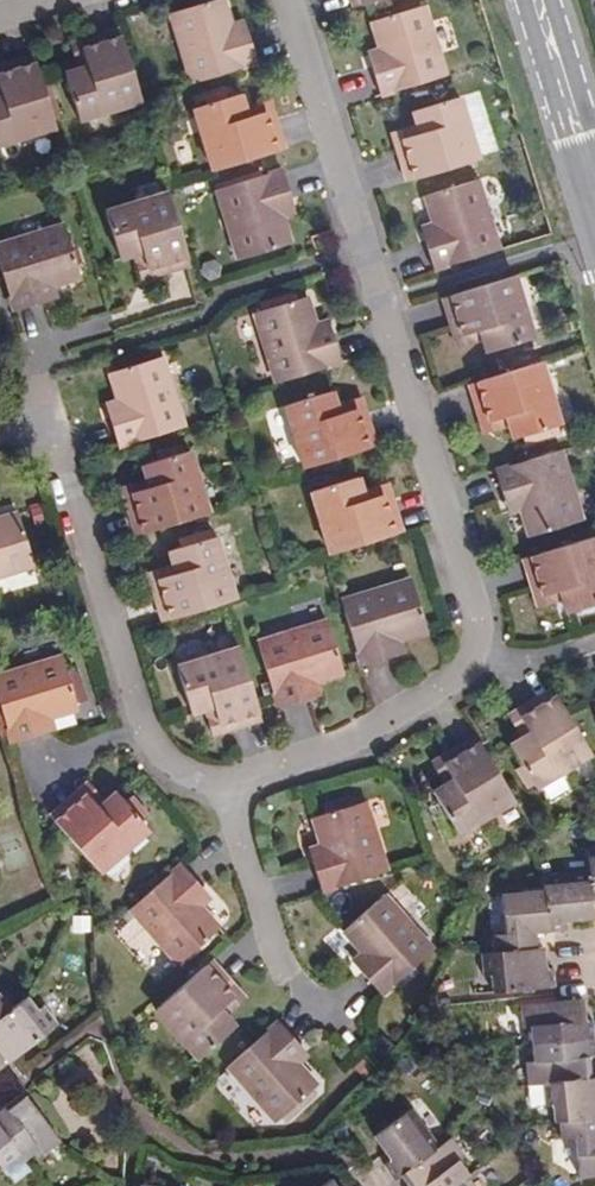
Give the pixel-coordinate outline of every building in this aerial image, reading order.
[(170,14),(191,84),(257,63),(248,33),(235,37),(224,0),(216,0),(170,14)] [(352,8),(361,5),(359,0),(350,0),(352,8)] [(370,65),(379,96),(445,76),(423,6),(371,22),(379,49),(383,61),(370,65)] [(235,37),(248,33),(244,21),(231,25),(235,37)] [(119,30),(79,42),(81,50),(121,38),(119,30)] [(141,102),(121,38),(81,50),(87,67),(64,74),(78,121),(141,102)] [(69,44),(77,70),(87,67),(81,50),(79,42),(69,44)] [(366,53),(370,65),(383,61),(379,49),(366,53)] [(0,66),(0,75),(35,64),(32,56),(0,66)] [(35,64),(0,75),(0,92),(0,93),(0,145),(55,128),(35,64)] [(212,171),(276,152),(263,112),(247,118),(240,94),(193,109),(212,171)] [(402,140),(414,179),(478,160),(459,97),(412,112),(416,125),(419,135),(402,140)] [(247,118),(263,112),(272,110),(269,100),(244,108),(247,118)] [(272,110),(263,112),(276,152),(284,149),(272,110)] [(402,140),(419,135),(416,125),(390,133),(393,142),(402,140)] [(402,140),(393,142),(406,182),(414,179),(402,140)] [(237,260),(290,244),(282,217),(278,204),(290,201),(281,169),(215,191),(237,260)] [(423,240),(433,270),(499,250),(477,180),(424,197),(432,223),(436,236),(423,240)] [(187,257),(167,193),(105,213),(119,260),(142,253),(147,269),(187,257)] [(290,201),(278,204),(282,217),(294,213),(290,201)] [(420,227),(423,240),(436,236),(432,223),(420,227)] [(13,312),(44,302),(40,290),(52,286),(79,278),(63,225),(0,244),(0,270),(13,312)] [(147,269),(142,253),(132,256),(140,281),(150,278),(147,269)] [(187,257),(147,269),(150,278),(189,266),(187,257)] [(514,276),(450,296),(462,336),(479,331),(482,341),(486,353),(533,339),(514,276)] [(40,290),(44,302),(56,299),(52,286),(40,290)] [(442,299),(454,338),(462,336),(450,296),(442,299)] [(275,383),(341,363),(331,332),(318,336),(315,324),(307,297),(254,313),(275,383)] [(318,336),(331,332),(327,320),(315,324),(318,336)] [(457,348),(482,341),(479,331),(462,336),(454,338),(457,348)] [(118,447),(183,427),(162,357),(109,373),(117,400),(121,412),(108,416),(118,447)] [(540,362),(477,382),(489,422),(505,417),(508,426),(513,439),(560,425),(540,362)] [(468,385),(480,425),(489,422),(477,382),(468,385)] [(303,469),(367,449),(355,409),(338,415),(335,405),(331,392),(284,406),(303,469)] [(338,415),(355,409),(363,407),(361,397),(335,405),(338,415)] [(108,416),(121,412),(117,400),(105,404),(108,416)] [(363,407),(355,409),(367,449),(376,447),(363,407)] [(483,434),(508,426),(505,417),(489,422),(480,425),(483,434)] [(144,533),(208,514),(189,451),(142,466),(146,479),(149,488),(132,494),(144,533)] [(560,451),(494,470),(504,501),(517,498),(521,510),(529,537),(581,521),(560,451)] [(330,554),(394,535),(382,496),(365,501),(358,477),(311,492),(330,554)] [(132,494),(149,488),(146,479),(121,487),(124,496),(132,494)] [(365,501),(382,496),(390,492),(387,483),(362,491),(365,501)] [(390,492),(382,496),(394,535),(402,533),(390,492)] [(144,533),(132,494),(124,496),(136,536),(144,533)] [(508,514),(521,510),(517,498),(504,501),(508,514)] [(33,567),(17,513),(0,519),(0,577),(33,567)] [(530,556),(543,596),(559,591),(562,600),(566,613),(594,604),(594,541),(593,536),(530,556)] [(171,620),(235,600),(216,537),(168,551),(173,565),(175,575),(159,580),(171,620)] [(521,558),(534,598),(543,596),(530,556),(521,558)] [(159,580),(175,575),(173,565),(147,572),(150,582),(159,580)] [(171,620),(159,580),(150,582),(162,622),(171,620)] [(341,601),(361,666),(392,657),(388,644),(400,640),(427,632),(411,580),(341,601)] [(537,608),(562,600),(559,591),(543,596),(534,598),(537,608)] [(342,673),(326,620),(257,642),(276,708),(308,698),(304,685),(316,681),(342,673)] [(388,644),(392,657),(404,653),(400,640),(388,644)] [(219,724),(259,712),(239,648),(177,667),(191,714),(214,707),(219,724)] [(11,744),(43,734),(39,722),(77,710),(61,657),(0,676),(0,707),(11,744)] [(304,685),(308,698),(320,694),(316,681),(304,685)] [(521,718),(556,697),(552,689),(516,711),(521,718)] [(591,753),(556,697),(521,718),(530,734),(510,746),(535,788),(591,753)] [(222,733),(219,724),(214,707),(204,710),(212,736),(222,733)] [(530,734),(521,718),(516,711),(508,716),(521,739),(530,734)] [(259,712),(219,724),(222,733),(261,720),(259,712)] [(39,722),(43,734),(55,731),(51,718),(39,722)] [(444,765),(479,744),(475,736),(439,758),(444,765)] [(514,801),(479,744),(444,765),(453,780),(433,793),(459,835),(514,801)] [(453,780),(444,765),(439,758),(431,763),(444,786),(453,780)] [(80,788),(86,795),(97,808),(105,802),(88,782),(80,788)] [(55,822),(86,795),(80,788),(49,816),(55,822)] [(55,822),(99,873),(148,830),(115,793),(97,808),(86,795),(55,822)] [(312,861),(321,892),(387,872),(365,801),(312,818),(321,844),(325,857),(312,861)] [(312,861),(325,857),(321,844),(308,848),(312,861)] [(548,931),(566,930),(565,922),(565,916),(571,915),(571,921),(594,919),(593,903),(594,903),(594,848),(587,849),(589,872),(543,876),(544,890),(502,894),(505,934),(492,935),(493,951),(493,952),(536,948),(535,939),(535,933),(548,931)] [(181,865),(129,910),(178,964),(219,929),(201,907),(193,898),(202,889),(181,865)] [(202,889),(193,898),(201,907),(211,899),(202,889)] [(384,895),(342,931),(361,953),(369,962),(359,971),(381,995),(432,950),(384,895)] [(491,974),(492,992),(554,986),(553,968),(545,969),(539,969),(539,964),(545,963),(543,947),(536,948),(493,952),(493,951),(481,952),(483,975),(491,974)] [(359,971),(369,962),(361,953),(351,961),(359,971)] [(205,966),(233,997),(219,1009),(226,1016),(246,1000),(212,960),(205,966)] [(205,966),(155,1010),(198,1060),(235,1027),(226,1016),(219,1009),(233,997),(205,966)] [(57,1025),(43,1007),(37,1011),(27,997),(10,1010),(0,996),(0,1053),(7,1062),(57,1025)] [(557,1121),(559,1138),(573,1136),(577,1177),(594,1175),(594,1078),(589,1078),(588,1064),(582,1064),(581,1058),(587,1058),(594,1057),(591,1020),(584,1021),(578,1022),(577,1016),(584,1015),(582,999),(520,1004),(522,1028),(530,1027),(531,1044),(532,1062),(525,1063),(527,1085),(542,1083),(544,1105),(551,1104),(552,1122),(557,1121)] [(278,1022),(228,1067),(276,1122),(317,1085),(298,1064),(290,1055),(300,1046),(278,1022)] [(300,1046),(290,1055),(298,1064),(309,1056),(300,1046)] [(1,1169),(19,1155),(22,1160),(37,1149),(41,1155),(59,1142),(22,1092),(9,1101),(13,1106),(8,1110),(5,1105),(0,1099),(0,1168),(1,1169)] [(5,1105),(8,1110),(13,1106),(9,1101),(5,1105)] [(459,1181),(468,1175),(456,1160),(462,1155),(449,1138),(438,1146),(410,1109),(372,1136),(386,1155),(391,1152),(394,1156),(389,1160),(383,1165),(394,1180),(400,1175),(408,1185),(411,1185),(414,1184),(415,1185),(462,1185),(459,1181)] [(391,1152),(386,1155),(387,1158),(389,1160),(394,1156),(391,1152)]
